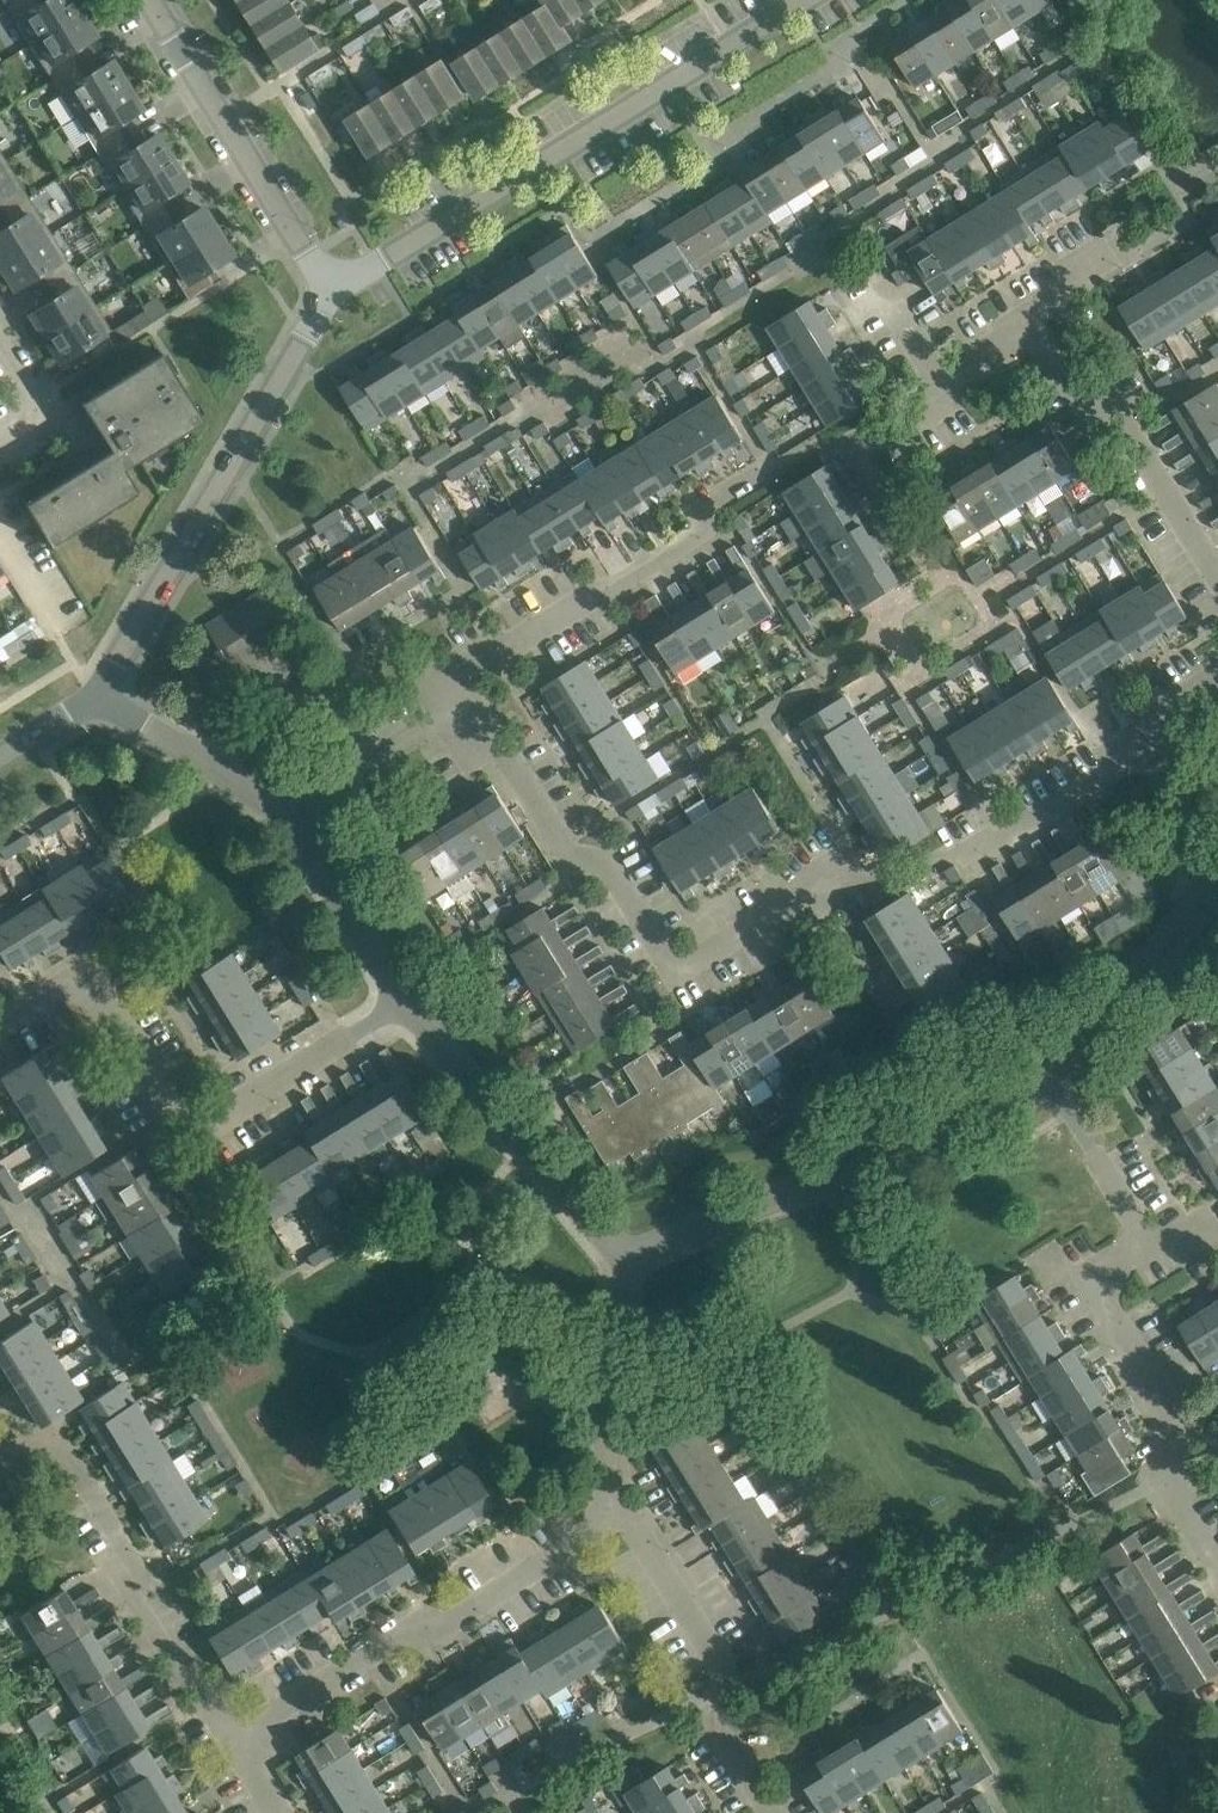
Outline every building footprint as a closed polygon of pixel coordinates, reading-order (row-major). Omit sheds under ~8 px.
[(39,4),(37,0),(19,0),(7,7),(29,44),(81,12),(73,0),(46,0),(39,4)] [(256,23),(289,2),(288,0),(242,0),(256,23)] [(425,14),(443,3),(442,0),(427,0),(419,5),(425,14)] [(526,20),(546,53),(570,38),(561,23),(561,24),(549,5),(548,6),(544,0),(532,0),(531,1),(538,12),(526,20)] [(561,23),(584,9),(578,0),(544,0),(548,6),(549,5),(561,24),(561,23)] [(584,9),(599,0),(578,0),(584,9)] [(974,50),(944,0),(942,0),(936,4),(941,12),(929,20),(955,62),(974,50)] [(994,38),(971,0),(961,0),(956,3),(954,0),(944,0),(974,50),(994,38)] [(994,38),(995,38),(1002,50),(1021,38),(1014,26),(997,0),(971,0),(994,38)] [(1033,14),(1024,0),(997,0),(1014,26),(1033,14)] [(1033,14),(1054,2),(1053,0),(1024,0),(1033,14)] [(256,23),(270,46),(304,25),(289,2),(256,23)] [(361,23),(379,12),(373,2),(355,14),(361,23)] [(408,5),(389,17),(395,26),(414,15),(408,5)] [(70,53),(96,36),(81,12),(29,44),(52,81),(77,65),(70,53)] [(935,74),(955,62),(929,20),(916,28),(911,19),(904,23),(935,74)] [(503,34),(523,67),(546,53),(526,20),(503,34)] [(379,23),(361,35),(366,44),(385,32),(379,23)] [(914,87),(935,74),(904,23),(897,28),(902,36),(889,45),(914,87)] [(304,25),(270,46),(285,70),(326,45),(318,33),(311,37),(304,25)] [(1064,34),(1070,44),(1083,36),(1077,26),(1064,34)] [(479,49),(500,82),(523,67),(503,34),(479,49)] [(361,35),(343,46),(348,55),(366,44),(361,35)] [(1053,47),(1040,55),(1046,64),(1059,56),(1053,47)] [(456,64),(476,97),(500,82),(479,49),(456,64)] [(77,65),(52,81),(75,117),(126,85),(111,61),(85,77),(77,65)] [(1072,77),(1072,76),(1082,70),(1076,61),(1066,67),(1072,77)] [(463,95),(443,62),(419,77),(439,110),(463,95)] [(328,63),(309,74),(314,84),(333,73),(328,63)] [(1036,76),(1033,72),(1030,66),(1016,75),(1022,84),(1036,76)] [(1045,77),(1051,86),(1064,78),(1058,69),(1045,77)] [(1022,84),(1016,75),(1004,82),(1010,92),(1022,84)] [(439,110),(419,77),(395,91),(416,124),(439,110)] [(1032,85),(1034,87),(1038,94),(1051,86),(1045,77),(1032,85)] [(126,85),(75,117),(98,154),(123,138),(115,126),(141,110),(126,85)] [(416,124),(395,91),(372,106),(393,139),(416,124)] [(997,101),(996,100),(992,92),(978,101),(983,109),(997,101)] [(1008,103),(1014,113),(1026,105),(1020,96),(1008,103)] [(833,101),(838,110),(865,151),(885,138),(859,97),(846,105),(840,97),(833,101)] [(983,109),(978,101),(966,108),(971,117),(983,109)] [(994,112),(996,114),(1000,121),(1014,113),(1008,103),(994,112)] [(393,139),(372,106),(348,121),(369,154),(393,139)] [(1133,158),(1146,150),(1120,108),(1100,120),(1131,171),(1138,167),(1133,158)] [(845,163),(865,151),(838,110),(826,117),(821,109),(814,113),(845,163)] [(826,176),(845,163),(814,113),(807,118),(812,126),(800,134),(826,176)] [(939,134),(952,126),(946,117),(933,125),(939,134)] [(1131,171),(1100,120),(1080,133),(1112,183),(1119,179),(1113,170),(1125,163),(1130,171),(1131,171)] [(969,130),(975,139),(988,131),(983,122),(969,130)] [(782,133),(775,138),(806,188),(826,176),(800,134),(787,142),(782,133)] [(1112,183),(1080,133),(1061,145),(1087,187),(1099,179),(1104,188),(1112,183)] [(123,138),(98,154),(120,190),(172,158),(157,134),(130,150),(123,138)] [(787,200),(806,188),(775,138),(768,142),(773,151),(761,158),(787,200)] [(1087,187),(1061,145),(1041,157),(1073,207),(1080,203),(1075,195),(1087,187)] [(927,155),(921,146),(891,164),(897,174),(927,155)] [(957,154),(963,164),(976,156),(970,146),(957,154)] [(754,163),(740,171),(745,179),(773,220),(775,224),(794,212),(787,200),(761,158),(756,149),(748,154),(754,163)] [(944,162),(945,164),(950,172),(963,164),(957,154),(944,162)] [(1073,207),(1041,157),(1022,169),(1049,211),(1060,204),(1066,212),(1073,207)] [(172,158),(120,190),(143,227),(168,211),(161,199),(187,183),(172,158)] [(28,196),(6,160),(0,163),(0,207),(3,212),(28,196)] [(1054,219),(1049,211),(1022,169),(1002,182),(1028,223),(1041,216),(1046,224),(1054,219)] [(919,181),(925,190),(938,182),(933,172),(919,181)] [(752,233),(773,220),(745,179),(733,187),(728,178),(721,183),(752,233)] [(907,189),(909,192),(913,198),(925,190),(919,181),(907,189)] [(1038,239),(1036,235),(1028,223),(1002,182),(1001,182),(1006,190),(986,202),(1012,243),(1024,235),(1030,244),(1038,239)] [(733,245),(752,233),(721,183),(714,187),(719,195),(707,203),(733,245)] [(881,192),(877,186),(875,183),(863,191),(868,200),(881,192)] [(868,200),(863,191),(849,199),(855,209),(868,200)] [(51,233),(28,196),(3,212),(11,224),(0,231),(0,265),(51,233)] [(689,202),(682,207),(713,257),(733,245),(707,203),(695,211),(689,202)] [(986,202),(967,214),(998,264),(1005,260),(1000,251),(1012,243),(986,202)] [(830,211),(836,221),(849,212),(843,203),(830,211)] [(891,203),(878,212),(884,221),(897,213),(891,203)] [(168,211),(143,227),(166,263),(217,231),(202,207),(176,223),(168,211)] [(694,269),(713,257),(682,207),(675,211),(680,220),(668,227),(694,269)] [(998,264),(967,214),(948,227),(973,268),(986,260),(991,269),(998,264)] [(811,239),(824,231),(818,222),(806,230),(811,239)] [(564,238),(552,245),(577,286),(598,274),(573,233),(572,234),(566,224),(559,229),(564,238)] [(1217,246),(1217,229),(1215,224),(1207,229),(1217,245),(1217,246)] [(674,281),(694,269),(668,227),(655,235),(650,227),(643,231),(674,281)] [(961,275),(973,268),(948,227),(928,239),(959,289),(967,284),(961,275)] [(811,239),(806,230),(792,238),(798,247),(811,239)] [(217,231),(166,263),(188,300),(214,284),(206,272),(232,255),(217,231)] [(655,294),(674,281),(643,231),(636,235),(641,244),(629,251),(655,294)] [(74,269),(51,233),(0,265),(0,266),(15,289),(41,273),(48,285),(74,269)] [(577,286),(552,245),(547,237),(539,241),(544,250),(532,257),(558,299),(577,286)] [(901,238),(886,247),(907,281),(916,276),(921,273),(933,293),(934,292),(934,293),(939,301),(947,296),(942,287),(953,280),(959,289),(928,239),(909,251),(901,238)] [(608,264),(634,306),(655,294),(629,251),(624,243),(616,248),(622,256),(608,264)] [(1217,290),(1217,246),(1217,245),(1205,253),(1200,244),(1192,249),(1217,290)] [(1204,312),(1217,303),(1217,290),(1192,249),(1186,253),(1191,262),(1178,270),(1204,312)] [(771,263),(777,272),(789,264),(784,255),(771,263)] [(538,311),(558,299),(532,257),(520,265),(514,257),(507,261),(538,311)] [(519,323),(538,311),(507,261),(500,266),(505,274),(493,282),(519,323)] [(777,272),(771,263),(758,271),(763,280),(777,272)] [(45,338),(96,306),(74,269),(48,285),(56,297),(30,314),(45,338)] [(1153,273),(1185,324),(1204,312),(1178,270),(1166,277),(1161,269),(1153,273)] [(1185,324),(1153,273),(1146,278),(1151,286),(1140,294),(1134,285),(1165,336),(1185,324)] [(475,281),(469,285),(500,335),(507,348),(527,336),(519,323),(493,282),(481,289),(475,281)] [(751,290),(750,289),(745,281),(733,288),(739,298),(751,290)] [(456,293),(448,298),(458,314),(480,347),(500,335),(469,285),(468,286),(473,294),(461,302),(456,293)] [(1132,298),(1119,307),(1145,349),(1165,336),(1134,285),(1127,290),(1132,298)] [(739,298),(733,288),(719,296),(725,306),(739,298)] [(614,292),(601,300),(608,312),(614,321),(627,313),(621,304),(614,292)] [(767,326),(780,346),(830,314),(826,308),(818,313),(809,300),(767,326)] [(713,315),(712,314),(707,305),(694,313),(700,322),(713,315)] [(96,306),(45,338),(60,362),(86,346),(94,358),(119,343),(96,306)] [(485,355),(480,347),(458,314),(446,322),(441,313),(433,318),(438,327),(464,368),(485,355)] [(700,322),(694,313),(681,321),(687,331),(700,322)] [(780,346),(792,365),(834,339),(827,327),(835,322),(830,314),(780,346)] [(445,380),(464,368),(438,327),(427,334),(421,325),(414,330),(445,380)] [(599,336),(596,333),(593,327),(580,335),(586,344),(599,336)] [(426,392),(445,380),(414,330),(407,334),(412,343),(400,351),(426,392)] [(586,344),(580,335),(567,343),(573,352),(586,344)] [(677,346),(673,339),(671,337),(658,345),(664,354),(677,346)] [(834,339),(792,365),(805,385),(855,353),(851,347),(842,352),(834,339)] [(1215,357),(1217,355),(1217,342),(1209,347),(1215,357)] [(715,344),(714,344),(706,349),(714,362),(723,357),(715,344)] [(406,404),(426,392),(400,351),(388,358),(382,350),(375,354),(406,404)] [(66,478),(24,503),(51,546),(77,530),(71,521),(84,513),(90,522),(130,497),(129,495),(127,496),(121,485),(129,480),(130,482),(132,480),(124,468),(139,459),(139,460),(140,459),(185,431),(195,426),(202,421),(203,420),(184,389),(161,353),(95,393),(80,402),(96,429),(97,428),(111,450),(115,457),(70,485),(66,478)] [(805,385),(817,404),(858,378),(851,366),(859,361),(855,353),(805,385)] [(387,417),(406,404),(375,354),(368,359),(373,367),(361,374),(387,417)] [(703,364),(697,355),(684,363),(690,372),(703,364)] [(558,357),(545,365),(551,375),(564,367),(558,357)] [(1186,370),(1188,373),(1192,380),(1206,371),(1200,362),(1186,370)] [(545,365),(532,374),(537,381),(538,383),(551,375),(545,365)] [(354,379),(340,388),(366,429),(387,417),(361,374),(356,366),(348,371),(354,379)] [(684,389),(672,370),(670,366),(657,374),(663,384),(666,382),(674,396),(684,389)] [(817,404),(830,424),(871,399),(863,386),(872,380),(867,373),(858,378),(817,404)] [(1155,381),(1160,391),(1174,383),(1168,373),(1155,381)] [(723,381),(731,394),(741,389),(732,375),(723,381)] [(640,376),(627,384),(633,393),(646,386),(640,376)] [(505,388),(511,397),(523,389),(518,380),(505,388)] [(1173,409),(1150,423),(1155,431),(1179,416),(1186,428),(1217,409),(1217,386),(1215,382),(1175,407),(1175,408),(1173,409)] [(620,402),(633,393),(627,384),(614,392),(620,402)] [(742,436),(716,394),(695,407),(721,449),(726,457),(734,452),(729,444),(742,436)] [(751,410),(743,397),(734,403),(742,416),(751,410)] [(498,406),(504,415),(517,407),(511,398),(498,406)] [(608,412),(603,402),(590,410),(596,420),(608,412)] [(721,449),(695,407),(676,419),(708,469),(715,465),(709,456),(721,449)] [(1162,443),(1167,451),(1191,436),(1198,447),(1217,436),(1217,409),(1186,428),(1162,443)] [(596,420),(590,410),(577,418),(583,428),(596,420)] [(471,422),(477,432),(490,424),(485,414),(471,422)] [(1077,467),(1077,466),(1046,417),(1038,421),(1043,430),(1031,438),(1057,480),(1077,467)] [(676,419),(657,431),(683,473),(695,465),(700,474),(708,469),(676,419)] [(754,426),(762,439),(771,433),(763,420),(754,426)] [(537,438),(548,431),(550,430),(544,421),(531,429),(537,438)] [(459,430),(465,440),(477,432),(471,422),(459,430)] [(510,429),(497,437),(503,446),(516,438),(510,429)] [(572,440),(566,431),(553,439),(559,448),(572,440)] [(683,473),(657,431),(637,443),(669,493),(676,489),(670,481),(683,473)] [(769,451),(774,449),(779,446),(771,433),(762,439),(769,451)] [(1175,462),(1179,470),(1203,455),(1211,467),(1217,462),(1217,436),(1198,447),(1175,462)] [(490,454),(503,446),(497,437),(485,445),(490,454)] [(1037,492),(1057,480),(1031,438),(1018,445),(1013,437),(1006,441),(1037,492)] [(447,441),(434,449),(440,458),(453,450),(447,441)] [(1018,504),(1037,492),(1006,441),(999,446),(1004,454),(992,462),(1018,504)] [(637,443),(618,455),(644,497),(656,489),(661,498),(669,493),(637,443)] [(427,466),(440,458),(434,449),(421,457),(427,466)] [(382,461),(386,469),(387,471),(400,463),(395,453),(382,461)] [(644,497),(618,455),(598,467),(630,518),(637,513),(631,505),(644,497)] [(478,465),(472,456),(460,464),(465,473),(478,465)] [(784,490),(797,511),(839,484),(831,472),(839,467),(835,459),(784,490)] [(967,465),(998,516),(1018,504),(992,462),(980,470),(974,461),(967,465)] [(1187,482),(1191,489),(1215,475),(1217,479),(1217,462),(1211,467),(1187,482)] [(465,473),(460,464),(447,472),(452,481),(465,473)] [(979,528),(998,516),(967,465),(960,470),(965,478),(953,486),(948,477),(948,478),(979,528)] [(630,518),(598,467),(579,479),(604,521),(610,530),(617,526),(612,517),(624,510),(629,518),(630,518)] [(579,479),(574,472),(553,484),(579,526),(585,535),(592,530),(587,522),(599,514),(603,521),(604,521),(579,479)] [(958,541),(979,528),(948,478),(941,482),(946,491),(932,499),(958,541)] [(389,501),(401,492),(396,483),(383,492),(389,501)] [(579,526),(553,484),(534,496),(566,547),(573,542),(568,534),(579,526)] [(797,511),(809,530),(859,499),(855,492),(846,497),(839,484),(797,511)] [(438,495),(432,486),(419,494),(425,503),(438,495)] [(1199,501),(1204,509),(1217,500),(1217,489),(1199,501)] [(370,501),(370,499),(365,491),(352,499),(357,509),(370,501)] [(566,547),(534,496),(515,509),(541,551),(553,543),(558,551),(566,547)] [(1110,512),(1110,511),(1119,506),(1113,496),(1106,500),(1104,502),(1110,512)] [(1078,515),(1087,529),(1112,513),(1110,511),(1110,512),(1104,502),(1106,500),(1105,498),(1078,515)] [(809,530),(821,549),(863,523),(855,511),(864,506),(859,499),(809,530)] [(344,517),(339,508),(325,516),(331,525),(344,517)] [(541,551),(515,509),(495,521),(527,571),(534,567),(529,558),(541,551)] [(732,518),(740,531),(749,525),(741,512),(732,518)] [(331,525),(325,516),(313,524),(319,533),(331,525)] [(1119,534),(1132,526),(1127,517),(1113,525),(1119,534)] [(527,571),(495,521),(476,533),(507,583),(508,583),(503,574),(514,567),(520,576),(527,571)] [(821,549),(805,559),(817,579),(833,569),(883,537),(879,530),(871,536),(863,523),(821,549)] [(394,539),(420,581),(432,573),(437,582),(445,577),(414,526),(394,539)] [(420,581),(394,539),(386,527),(367,539),(405,601),(413,597),(407,588),(420,581)] [(1083,537),(1081,533),(1077,527),(1064,535),(1070,545),(1083,537)] [(507,583),(476,533),(455,546),(482,588),(495,579),(500,588),(507,583)] [(1070,545),(1064,535),(1051,543),(1057,553),(1070,545)] [(1088,544),(1094,554),(1107,546),(1101,536),(1088,544)] [(833,569),(845,588),(887,562),(879,550),(888,545),(883,537),(833,569)] [(750,557),(755,555),(760,551),(752,538),(742,544),(750,557)] [(405,601),(367,539),(347,551),(355,563),(381,605),(393,597),(398,606),(405,601)] [(306,552),(300,543),(287,551),(293,560),(306,552)] [(749,568),(736,548),(734,544),(726,549),(741,573),(729,580),(755,622),(776,609),(749,568)] [(1088,544),(1076,552),(1081,562),(1094,554),(1088,544)] [(1029,565),(1041,557),(1036,548),(1023,555),(1029,565)] [(1029,565),(1023,555),(1010,563),(1015,573),(1029,565)] [(722,585),(710,592),(736,634),(755,622),(729,580),(715,556),(707,561),(722,585)] [(985,556),(967,567),(978,584),(995,573),(985,556)] [(1062,561),(1049,568),(1055,578),(1068,570),(1062,561)] [(763,567),(771,581),(780,575),(772,562),(763,567)] [(858,609),(861,607),(900,583),(900,582),(908,577),(903,569),(895,575),(887,562),(845,588),(858,609)] [(381,605),(355,563),(336,575),(367,625),(374,621),(369,612),(381,605)] [(691,604),(716,647),(736,634),(710,592),(695,568),(688,573),(702,597),(691,604)] [(1037,576),(1038,579),(1042,586),(1055,578),(1049,568),(1037,576)] [(1173,622),(1186,614),(1161,573),(1141,586),(1165,627),(1171,636),(1178,631),(1173,622)] [(315,588),(317,592),(341,630),(354,621),(359,630),(367,625),(336,575),(315,588)] [(771,581),(779,593),(788,588),(780,575),(771,581)] [(683,609),(671,616),(697,659),(716,647),(691,604),(676,580),(668,585),(683,609)] [(268,586),(206,624),(212,634),(207,656),(198,662),(221,700),(245,685),(240,676),(250,670),(238,652),(281,625),(275,615),(283,610),(268,586)] [(1165,627),(1141,586),(1121,598),(1151,648),(1159,643),(1154,634),(1165,627)] [(1020,590),(1007,599),(1013,608),(1026,600),(1020,590)] [(650,629),(676,671),(697,659),(671,616),(656,593),(649,597),(663,621),(650,629)] [(1101,610),(1128,651),(1139,643),(1145,652),(1151,648),(1121,598),(1101,610)] [(787,607),(795,620),(804,614),(796,601),(787,607)] [(1082,622),(1107,663),(1120,655),(1125,664),(1133,659),(1128,651),(1101,610),(1082,622)] [(795,620),(803,633),(812,627),(804,614),(795,620)] [(1082,622),(1062,633),(1093,684),(1100,679),(1095,671),(1107,663),(1082,622)] [(638,626),(629,632),(637,646),(647,640),(638,626)] [(1011,631),(998,639),(1004,648),(1012,643),(1017,640),(1024,636),(1018,627),(1011,631)] [(38,638),(33,628),(17,638),(23,647),(38,638)] [(0,638),(0,653),(4,659),(9,656),(23,647),(17,638),(12,630),(0,638)] [(1093,684),(1062,633),(1042,646),(1067,688),(1081,680),(1086,688),(1093,684)] [(1004,648),(998,639),(985,647),(991,656),(1004,648)] [(970,653),(957,661),(963,671),(976,663),(970,653)] [(657,671),(649,658),(640,664),(648,676),(657,671)] [(898,671),(890,658),(880,664),(888,677),(898,671)] [(547,711),(598,680),(585,659),(543,686),(552,699),(543,704),(547,711)] [(950,679),(963,671),(957,661),(944,669),(950,679)] [(813,663),(803,670),(808,678),(819,671),(813,663)] [(657,671),(648,676),(656,689),(665,683),(657,671)] [(1071,731),(1080,726),(1073,717),(1048,676),(1028,689),(1054,730),(1066,723),(1071,731)] [(609,700),(598,680),(547,711),(548,712),(556,707),(564,719),(555,724),(559,730),(609,700)] [(1028,689),(1008,701),(1040,751),(1047,747),(1041,738),(1054,730),(1028,689)] [(935,699),(929,690),(916,698),(922,708),(935,699)] [(802,739),(807,746),(857,715),(844,694),(802,721),(811,734),(802,739)] [(893,702),(901,715),(910,709),(902,696),(893,702)] [(664,703),(672,716),(681,710),(673,697),(664,703)] [(580,745),(621,719),(609,700),(559,730),(564,738),(573,733),(580,745)] [(1040,751),(1008,701),(989,713),(1015,755),(1027,747),(1032,755),(1040,751)] [(918,722),(910,709),(901,715),(909,728),(918,722)] [(689,723),(681,710),(672,716),(680,728),(689,723)] [(1015,755),(989,713),(969,725),(1001,775),(1008,771),(1002,762),(1015,755)] [(819,766),(869,734),(857,715),(807,746),(807,747),(816,742),(823,753),(814,759),(819,766)] [(732,716),(720,723),(726,733),(738,726),(732,716)] [(633,739),(621,719),(580,745),(588,757),(580,763),(584,769),(633,739)] [(1001,775),(969,725),(949,738),(975,779),(988,771),(994,780),(1001,775)] [(832,767),(840,780),(881,754),(869,734),(819,766),(823,773),(832,767)] [(919,740),(927,752),(937,746),(929,734),(919,740)] [(604,783),(645,759),(633,739),(584,769),(588,777),(597,771),(604,783)] [(687,745),(695,759),(705,753),(697,740),(687,745)] [(945,760),(937,746),(927,752),(935,765),(945,760)] [(728,763),(723,754),(710,762),(716,771),(728,763)] [(843,805),(894,773),(881,754),(840,780),(847,792),(839,798),(843,805)] [(658,779),(645,759),(604,783),(596,789),(600,796),(609,791),(618,804),(658,779)] [(716,771),(710,762),(697,770),(703,779),(716,771)] [(951,781),(941,787),(946,794),(955,789),(965,783),(957,770),(948,776),(951,781)] [(856,806),(864,819),(906,793),(894,773),(843,805),(848,812),(856,806)] [(682,776),(669,784),(675,793),(688,785),(682,776)] [(973,796),(965,783),(955,789),(964,802),(973,796)] [(662,801),(675,793),(669,784),(657,792),(662,801)] [(524,834),(521,829),(498,794),(497,794),(491,785),(484,790),(489,798),(477,806),(504,847),(524,834)] [(779,828),(753,786),(733,799),(764,849),(771,845),(766,836),(779,828)] [(868,844),(918,812),(906,793),(864,819),(871,831),(863,836),(868,844)] [(764,849),(733,799),(713,811),(739,853),(752,845),(757,854),(764,849)] [(1105,830),(1093,837),(1118,879),(1139,867),(1113,826),(1112,824),(1098,801),(1090,806),(1105,830)] [(918,812),(868,844),(872,851),(880,845),(889,859),(889,858),(947,822),(934,802),(918,812)] [(638,803),(625,811),(631,820),(644,812),(638,803)] [(485,859),(504,847),(477,806),(465,814),(460,806),(453,810),(485,859)] [(466,872),(485,859),(453,810),(446,815),(451,823),(439,831),(466,872)] [(52,819),(58,829),(70,821),(65,811),(52,819)] [(739,853),(713,811),(694,823),(725,874),(732,869),(727,861),(739,853)] [(1085,842),(1073,849),(1099,892),(1118,879),(1093,837),(1078,813),(1070,818),(1085,842)] [(45,837),(58,829),(52,819),(39,828),(45,837)] [(725,874),(694,823),(674,835),(701,877),(713,870),(718,878),(725,874)] [(1099,892),(1073,849),(1059,825),(1051,830),(1066,854),(1054,861),(1079,904),(1099,892)] [(446,884),(455,898),(474,885),(466,872),(439,831),(427,839),(422,830),(415,835),(446,884)] [(12,842),(18,851),(30,843),(24,834),(12,842)] [(427,897),(446,884),(415,835),(408,839),(413,848),(400,856),(427,897)] [(674,835),(654,848),(680,889),(686,898),(694,893),(688,885),(701,877),(674,835)] [(1060,916),(1079,904),(1054,861),(1039,838),(1032,842),(1046,866),(1034,873),(1060,916)] [(18,851),(12,842),(0,849),(0,851),(5,859),(18,851)] [(1027,878),(1015,886),(1040,928),(1060,916),(1034,873),(1020,850),(1012,854),(1027,878)] [(100,852),(80,864),(105,907),(111,915),(118,910),(113,902),(126,893),(100,852)] [(1040,928),(1015,886),(1000,862),(992,867),(1007,890),(994,899),(1020,941),(1040,928)] [(953,882),(962,877),(954,863),(945,869),(953,882)] [(60,877),(92,927),(99,922),(93,914),(105,907),(80,864),(60,877)] [(60,877),(41,889),(67,931),(79,923),(85,931),(92,927),(60,877)] [(541,878),(529,885),(535,895),(547,887),(541,878)] [(522,903),(535,895),(529,885),(516,894),(522,903)] [(966,894),(974,907),(983,901),(975,888),(966,894)] [(21,901),(53,951),(60,947),(55,938),(67,931),(41,889),(21,901)] [(868,917),(859,923),(864,931),(872,925),(880,938),(922,912),(909,891),(868,916),(868,917)] [(21,901),(2,913),(29,954),(40,947),(46,956),(53,951),(21,901)] [(991,914),(983,901),(974,907),(982,919),(991,914)] [(510,914),(509,911),(504,904),(492,912),(498,922),(510,914)] [(514,952),(556,927),(580,912),(575,905),(551,919),(543,906),(501,932),(514,952)] [(484,930),(498,922),(492,912),(479,920),(484,930)] [(883,962),(934,931),(922,912),(880,938),(888,950),(879,955),(883,962)] [(34,963),(29,954),(2,913),(0,914),(0,955),(8,967),(21,959),(26,968),(34,963)] [(1113,915),(1096,926),(1105,941),(1122,930),(1113,915)] [(514,952),(526,972),(568,947),(592,932),(587,924),(563,939),(556,927),(514,952)] [(453,947),(466,938),(460,929),(447,937),(453,947)] [(986,935),(994,948),(1003,942),(995,929),(986,935)] [(904,977),(946,951),(934,931),(883,962),(888,969),(896,964),(904,977)] [(267,940),(275,952),(285,946),(277,934),(267,940)] [(1003,942),(994,948),(1002,961),(1011,955),(1003,942)] [(526,972),(538,991),(580,966),(604,951),(599,944),(575,958),(568,947),(526,972)] [(283,965),(289,962),(293,959),(285,946),(275,952),(283,965)] [(908,1001),(958,970),(946,951),(904,977),(912,989),(903,994),(908,1001)] [(241,973),(228,953),(187,979),(195,992),(187,998),(191,1005),(241,973)] [(592,986),(616,971),(611,963),(587,978),(580,966),(538,991),(550,1011),(592,986)] [(920,1003),(929,1017),(971,991),(958,970),(908,1001),(912,1009),(920,1003)] [(787,984),(813,1026),(834,1013),(808,971),(794,980),(789,971),(781,976),(787,984)] [(204,1006),(211,1019),(253,993),(241,973),(191,1005),(195,1012),(204,1006)] [(288,981),(296,993),(305,988),(297,975),(288,981)] [(550,1011),(562,1030),(604,1005),(628,991),(623,983),(600,998),(592,986),(550,1011)] [(794,1038),(813,1026),(787,984),(775,992),(770,983),(762,988),(794,1038)] [(489,986),(482,990),(487,998),(494,994),(492,992),(489,986)] [(304,1006),(310,1003),(313,1001),(305,988),(296,993),(304,1006)] [(748,1008),(774,1050),(794,1038),(762,988),(757,991),(762,999),(748,1008)] [(265,1012),(253,993),(211,1019),(219,1031),(211,1036),(215,1044),(265,1012)] [(615,1025),(640,1010),(635,1002),(611,1017),(604,1005),(562,1030),(575,1051),(616,1026),(615,1025)] [(731,1007),(723,1012),(755,1062),(765,1078),(784,1066),(774,1050),(748,1008),(736,1016),(731,1007)] [(228,1046),(236,1059),(278,1033),(265,1012),(215,1044),(220,1051),(228,1046)] [(735,1074),(755,1062),(723,1012),(716,1016),(722,1025),(710,1032),(735,1074)] [(716,1086),(735,1074),(710,1032),(705,1023),(697,1028),(702,1037),(690,1044),(716,1086)] [(1150,1072),(1192,1046),(1179,1025),(1138,1051),(1129,1057),(1133,1065),(1142,1060),(1150,1072)] [(716,1086),(690,1044),(681,1030),(669,1038),(685,1064),(674,1070),(702,1113),(716,1105),(718,1108),(726,1103),(716,1086)] [(0,1076),(13,1096),(55,1070),(47,1058),(56,1053),(51,1045),(42,1050),(41,1050),(0,1076)] [(1153,1097),(1204,1066),(1192,1046),(1150,1072),(1157,1085),(1149,1090),(1153,1097)] [(401,1072),(386,1047),(378,1052),(393,1076),(381,1083),(407,1126),(427,1113),(401,1071),(401,1072)] [(689,1121),(702,1113),(674,1070),(664,1077),(647,1051),(636,1058),(682,1130),(691,1124),(689,1121)] [(640,1091),(629,1098),(658,1141),(671,1132),(673,1136),(682,1130),(636,1058),(624,1065),(640,1091)] [(387,1138),(407,1126),(381,1083),(366,1059),(358,1064),(373,1088),(361,1095),(387,1138)] [(845,1077),(858,1069),(852,1059),(839,1067),(845,1077)] [(544,1065),(535,1070),(540,1078),(549,1072),(544,1065)] [(1174,1111),(1216,1085),(1204,1066),(1153,1097),(1158,1104),(1166,1099),(1174,1111)] [(832,1085),(845,1077),(839,1067),(826,1075),(832,1085)] [(13,1096),(25,1116),(76,1084),(71,1077),(63,1082),(55,1070),(13,1096)] [(387,1138),(361,1095),(346,1071),(339,1076),(354,1100),(342,1107),(368,1150),(387,1138)] [(644,1149),(658,1141),(629,1098),(619,1105),(603,1079),(590,1086),(607,1112),(632,1151),(637,1158),(646,1152),(644,1149)] [(368,1150),(342,1107),(327,1083),(319,1088),(334,1112),(322,1119),(348,1162),(368,1150)] [(76,1084),(25,1116),(37,1135),(79,1109),(71,1097),(80,1092),(76,1084)] [(1217,1111),(1217,1089),(1216,1085),(1174,1111),(1182,1124),(1173,1129),(1178,1136),(1217,1111)] [(814,1086),(801,1094),(807,1103),(820,1095),(814,1086)] [(632,1151),(607,1112),(596,1119),(578,1089),(566,1096),(612,1168),(621,1162),(619,1159),(632,1151)] [(774,1094),(755,1106),(767,1125),(767,1126),(787,1114),(786,1113),(774,1094)] [(794,1111),(807,1103),(801,1094),(788,1102),(794,1111)] [(348,1162),(322,1119),(308,1095),(300,1100),(314,1124),(301,1132),(306,1140),(329,1174),(348,1162)] [(79,1109),(37,1135),(49,1155),(100,1123),(95,1116),(87,1121),(79,1109)] [(1217,1138),(1217,1111),(1178,1136),(1182,1143),(1190,1138),(1198,1150),(1217,1138)] [(100,1123),(49,1155),(62,1175),(104,1149),(96,1136),(104,1130),(100,1123)] [(759,1129),(746,1137),(751,1146),(765,1138),(759,1129)] [(1202,1175),(1217,1165),(1217,1138),(1198,1150),(1206,1163),(1197,1168),(1202,1175)] [(289,1139),(281,1144),(286,1153),(313,1194),(333,1182),(329,1174),(306,1140),(294,1148),(289,1139)] [(90,1175),(103,1196),(145,1170),(137,1157),(145,1152),(141,1144),(131,1150),(90,1175)] [(262,1156),(293,1206),(313,1194),(286,1153),(274,1160),(269,1151),(262,1156)] [(293,1206),(262,1156),(255,1160),(260,1169),(247,1177),(273,1219),(293,1206)] [(1217,1182),(1217,1165),(1202,1175),(1206,1182),(1215,1177),(1217,1182)] [(12,1178),(4,1166),(0,1168),(0,1180),(2,1184),(12,1178)] [(103,1196),(115,1215),(165,1184),(161,1177),(153,1182),(145,1170),(103,1196)] [(2,1184),(10,1197),(20,1191),(12,1178),(2,1184)] [(115,1215),(127,1235),(169,1209),(161,1196),(170,1191),(165,1184),(115,1215)] [(39,1198),(47,1211),(57,1205),(49,1192),(39,1198)] [(370,1198),(351,1210),(358,1222),(378,1210),(370,1198)] [(0,1208),(0,1226),(9,1220),(1,1207),(0,1208)] [(139,1254),(190,1223),(185,1216),(177,1221),(169,1209),(127,1235),(139,1254)] [(139,1254),(151,1274),(193,1248),(186,1235),(194,1230),(190,1223),(139,1254)] [(58,1233),(66,1246),(75,1240),(67,1227),(58,1233)] [(369,1240),(363,1231),(350,1239),(356,1248),(369,1240)] [(20,1232),(18,1233),(10,1238),(18,1251),(28,1245),(20,1232)] [(75,1240),(66,1246),(74,1258),(83,1253),(90,1248),(92,1239),(88,1232),(86,1233),(75,1240)] [(325,1258),(338,1250),(332,1241),(319,1249),(325,1258)] [(28,1245),(18,1251),(26,1264),(36,1258),(28,1245)] [(151,1274),(164,1294),(205,1269),(205,1268),(214,1262),(209,1255),(201,1260),(193,1248),(151,1274)] [(325,1258),(319,1249),(307,1256),(312,1266),(325,1258)] [(78,1274),(86,1287),(96,1281),(87,1268),(78,1274)] [(50,1287),(42,1273),(33,1279),(41,1292),(50,1287)] [(973,1300),(974,1301),(986,1321),(1036,1290),(1032,1282),(1024,1288),(1015,1274),(973,1300)] [(94,1300),(97,1298),(103,1294),(96,1281),(86,1287),(94,1300)] [(986,1321),(998,1340),(1040,1314),(1032,1302),(1041,1297),(1036,1290),(986,1321)] [(1194,1304),(1217,1343),(1217,1300),(1206,1308),(1201,1299),(1194,1304)] [(126,1300),(117,1305),(125,1318),(134,1313),(126,1300)] [(84,1316),(76,1303),(66,1309),(74,1322),(84,1316)] [(1217,1358),(1217,1343),(1194,1304),(1187,1308),(1192,1317),(1178,1325),(1204,1367),(1217,1358)] [(1040,1314),(998,1340),(1010,1360),(1061,1328),(1056,1321),(1048,1327),(1040,1314)] [(84,1316),(74,1322),(82,1335),(92,1329),(84,1316)] [(44,1340),(32,1320),(0,1339),(0,1368),(44,1340)] [(932,1326),(940,1340),(950,1334),(942,1321),(932,1326)] [(1061,1328),(1010,1360),(1023,1380),(1031,1375),(1071,1349),(1064,1353),(1057,1341),(1065,1336),(1061,1328)] [(95,1345),(102,1358),(112,1352),(104,1339),(95,1345)] [(15,1386),(56,1360),(44,1340),(0,1368),(0,1378),(7,1374),(15,1386)] [(1081,1343),(1079,1345),(1071,1349),(1031,1375),(1043,1395),(1085,1369),(1077,1356),(1086,1351),(1081,1343)] [(943,1357),(950,1370),(960,1364),(952,1351),(943,1357)] [(112,1352),(102,1358),(110,1371),(120,1365),(112,1352)] [(14,1403),(18,1411),(69,1379),(56,1360),(15,1386),(22,1398),(14,1403)] [(178,1373),(171,1361),(161,1367),(169,1379),(178,1373)] [(968,1377),(960,1364),(950,1370),(959,1383),(968,1377)] [(1085,1369),(1043,1395),(1055,1414),(1105,1383),(1101,1376),(1093,1381),(1085,1369)] [(187,1387),(178,1373),(169,1379),(177,1392),(187,1387)] [(31,1413),(39,1426),(81,1400),(69,1379),(18,1411),(23,1418),(31,1413)] [(92,1428),(133,1401),(120,1381),(79,1407),(87,1420),(79,1426),(83,1433),(92,1428)] [(1055,1414),(1067,1434),(1109,1408),(1101,1395),(1110,1390),(1105,1383),(1055,1414)] [(982,1407),(991,1401),(983,1388),(974,1393),(982,1407)] [(734,1391),(724,1397),(732,1410),(742,1404),(734,1391)] [(196,1399),(195,1400),(187,1405),(194,1417),(204,1411),(196,1399)] [(104,1448),(145,1421),(133,1401),(92,1428),(99,1440),(91,1445),(96,1453),(104,1448)] [(998,1422),(1008,1416),(1000,1404),(991,1410),(998,1422)] [(1067,1434),(1056,1441),(1068,1460),(1079,1453),(1130,1422),(1125,1415),(1117,1420),(1109,1408),(1067,1434)] [(212,1425),(204,1411),(194,1417),(203,1431),(212,1425)] [(755,1415),(750,1418),(745,1421),(753,1434),(763,1429),(755,1415)] [(419,1429),(425,1438),(445,1426),(439,1416),(419,1429)] [(1006,1435),(1008,1435),(1016,1429),(1008,1416),(998,1422),(1006,1435)] [(107,1472),(157,1440),(145,1421),(104,1448),(111,1459),(103,1464),(107,1472)] [(656,1467),(661,1474),(669,1469),(711,1443),(698,1422),(656,1448),(665,1461),(656,1467)] [(1081,1473),(1095,1495),(1132,1472),(1121,1456),(1134,1448),(1126,1434),(1134,1429),(1130,1422),(1079,1453),(1089,1468),(1081,1473)] [(406,1437),(407,1438),(412,1446),(416,1444),(425,1438),(419,1429),(406,1437)] [(228,1450),(220,1438),(211,1444),(219,1456),(228,1450)] [(425,1438),(416,1444),(422,1453),(430,1448),(425,1438)] [(127,1485),(170,1460),(157,1440),(107,1472),(112,1479),(120,1474),(127,1485)] [(764,1446),(772,1458),(781,1453),(773,1440),(764,1446)] [(1016,1448),(1024,1460),(1033,1455),(1025,1442),(1016,1448)] [(672,1493),(723,1462),(711,1443),(669,1469),(677,1481),(668,1486),(672,1493)] [(393,1447),(381,1455),(386,1464),(399,1456),(393,1447)] [(228,1450),(219,1456),(227,1469),(237,1464),(228,1450)] [(781,1453),(772,1458),(780,1471),(789,1465),(781,1453)] [(381,1455),(368,1462),(374,1472),(386,1464),(381,1455)] [(1032,1473),(1037,1470),(1041,1468),(1033,1455),(1024,1460),(1032,1473)] [(140,1505),(182,1479),(170,1460),(127,1485),(119,1490),(124,1498),(132,1493),(140,1505)] [(467,1461),(447,1473),(478,1524),(485,1519),(480,1511),(493,1502),(467,1461)] [(693,1507),(735,1481),(723,1462),(672,1493),(677,1500),(686,1495),(693,1507)] [(1055,1487),(1059,1484),(1065,1481),(1057,1468),(1047,1473),(1055,1487)] [(478,1524),(447,1473),(427,1486),(454,1527),(466,1520),(471,1528),(478,1524)] [(806,1474),(798,1479),(797,1480),(805,1493),(814,1487),(806,1474)] [(252,1492),(244,1478),(235,1484),(243,1497),(252,1492)] [(144,1530),(194,1499),(182,1479),(140,1505),(148,1518),(139,1523),(144,1530)] [(714,1523),(747,1501),(735,1481),(693,1507),(701,1520),(692,1525),(697,1533),(706,1527),(707,1528),(714,1523)] [(350,1489),(337,1497),(343,1506),(356,1498),(364,1493),(358,1484),(350,1489)] [(427,1486),(408,1498),(439,1548),(447,1543),(441,1535),(454,1527),(427,1486)] [(822,1500),(814,1487),(805,1493),(813,1506),(822,1500)] [(713,1541),(718,1548),(726,1543),(768,1516),(755,1496),(747,1501),(714,1523),(721,1535),(713,1541)] [(337,1497),(324,1505),(330,1514),(343,1506),(337,1497)] [(439,1548),(408,1498),(387,1511),(414,1552),(427,1544),(432,1552),(439,1548)] [(157,1532),(165,1545),(207,1519),(194,1499),(144,1530),(148,1537),(157,1532)] [(310,1512),(298,1520),(304,1529),(316,1521),(310,1512)] [(821,1519),(829,1532),(839,1526),(831,1513),(821,1519)] [(729,1567),(780,1536),(768,1516),(726,1543),(733,1555),(725,1560),(729,1567)] [(298,1520),(286,1527),(285,1528),(291,1537),(304,1529),(298,1520)] [(265,1526),(253,1534),(258,1543),(271,1536),(265,1526)] [(839,1526),(829,1532),(837,1545),(847,1539),(839,1526)] [(386,1528),(365,1541),(392,1582),(404,1575),(409,1583),(417,1578),(411,1569),(386,1528)] [(1092,1557),(1105,1578),(1147,1552),(1171,1538),(1166,1530),(1142,1545),(1134,1531),(1092,1557)] [(253,1534),(240,1542),(245,1552),(258,1543),(253,1534)] [(750,1581),(792,1555),(780,1536),(729,1567),(734,1574),(742,1569),(750,1581)] [(392,1582),(365,1541),(346,1553),(372,1595),(384,1587),(389,1596),(397,1591),(392,1582)] [(224,1547),(211,1555),(217,1565),(230,1557),(224,1547)] [(1105,1578),(1117,1598),(1159,1572),(1183,1557),(1178,1549),(1154,1564),(1147,1552),(1105,1578)] [(346,1553),(326,1565),(358,1615),(365,1611),(359,1602),(372,1595),(346,1553)] [(199,1563),(199,1564),(204,1573),(217,1565),(211,1555),(199,1563)] [(754,1606),(804,1575),(792,1555),(750,1581),(758,1594),(749,1599),(754,1606)] [(859,1568),(851,1555),(841,1561),(850,1574),(859,1568)] [(321,1557),(301,1569),(327,1612),(332,1620),(345,1611),(351,1620),(358,1615),(326,1565),(321,1557)] [(859,1568),(850,1574),(857,1586),(858,1587),(867,1581),(859,1568)] [(282,1582),(307,1624),(313,1633),(320,1628),(315,1619),(327,1612),(301,1569),(282,1582)] [(1129,1617),(1171,1591),(1195,1577),(1190,1569),(1166,1584),(1159,1572),(1117,1598),(1129,1617)] [(185,1573),(172,1581),(178,1591),(191,1583),(185,1573)] [(774,1620),(816,1594),(804,1575),(754,1606),(758,1613),(766,1608),(774,1620)] [(282,1582),(262,1594),(294,1644),(301,1640),(295,1631),(307,1624),(282,1582)] [(20,1614),(33,1635),(75,1609),(99,1594),(94,1587),(70,1602),(62,1588),(20,1614)] [(1129,1617),(1141,1637),(1183,1611),(1207,1596),(1202,1589),(1179,1603),(1171,1591),(1129,1617)] [(294,1644),(262,1594),(243,1606),(269,1648),(281,1640),(286,1649),(294,1644)] [(816,1594),(774,1620),(765,1625),(770,1633),(779,1627),(787,1641),(829,1615),(816,1594)] [(582,1604),(575,1608),(606,1658),(627,1646),(601,1604),(587,1612),(582,1604)] [(33,1635),(45,1654),(87,1628),(87,1629),(111,1614),(106,1606),(82,1621),(75,1609),(33,1635)] [(243,1606),(223,1618),(255,1668),(262,1664),(256,1655),(269,1648),(243,1606)] [(561,1629),(587,1671),(606,1658),(575,1608),(568,1613),(573,1621),(561,1629)] [(1153,1656),(1195,1630),(1217,1616),(1217,1614),(1214,1608),(1191,1623),(1183,1611),(1141,1637),(1153,1656)] [(203,1631),(220,1659),(229,1673),(242,1664),(247,1673),(255,1668),(223,1618),(203,1631)] [(45,1654),(58,1673),(99,1648),(123,1633),(119,1626),(95,1641),(87,1629),(87,1628),(45,1654)] [(543,1628),(536,1633),(567,1683),(587,1671),(561,1629),(548,1637),(543,1628)] [(1165,1676),(1208,1650),(1217,1644),(1217,1633),(1203,1642),(1195,1630),(1153,1656),(1165,1676)] [(522,1653),(542,1688),(547,1696),(567,1683),(536,1633),(529,1637),(534,1646),(522,1653)] [(523,1700),(542,1688),(522,1653),(518,1646),(517,1646),(511,1637),(504,1642),(509,1650),(497,1658),(523,1700)] [(58,1673),(70,1693),(111,1667),(111,1668),(135,1653),(131,1645),(107,1660),(99,1648),(58,1673)] [(1179,1696),(1217,1671),(1217,1660),(1215,1662),(1208,1650),(1165,1676),(1178,1696),(1179,1696)] [(472,1661),(503,1712),(523,1700),(497,1658),(484,1666),(479,1657),(472,1661)] [(470,1675),(458,1682),(484,1724),(492,1737),(511,1724),(503,1712),(472,1661),(465,1666),(470,1675)] [(70,1693),(82,1712),(123,1687),(147,1672),(143,1665),(119,1679),(111,1668),(111,1667),(70,1693)] [(433,1686),(464,1736),(484,1724),(458,1682),(445,1690),(440,1681),(433,1686)] [(82,1712),(94,1732),(135,1706),(136,1707),(160,1692),(155,1684),(131,1699),(123,1687),(82,1712)] [(444,1749),(464,1736),(433,1686),(426,1690),(431,1699),(418,1707),(444,1749)] [(911,1692),(916,1701),(943,1742),(963,1730),(937,1688),(924,1696),(919,1688),(911,1692)] [(643,1689),(630,1697),(636,1706),(649,1698),(643,1689)] [(385,1696),(384,1697),(376,1702),(384,1715),(393,1709),(385,1696)] [(623,1714),(636,1706),(630,1697),(617,1705),(623,1714)] [(899,1700),(892,1704),(923,1754),(943,1742),(916,1701),(904,1708),(899,1700)] [(147,1727),(164,1716),(172,1711),(167,1704),(143,1718),(136,1707),(135,1706),(94,1732),(107,1752),(147,1727)] [(890,1717),(878,1725),(904,1767),(923,1754),(892,1704),(885,1708),(890,1717)] [(600,1707),(587,1715),(593,1724),(606,1716),(600,1707)] [(580,1732),(593,1724),(587,1715),(574,1723),(580,1732)] [(44,1719),(31,1727),(39,1739),(52,1731),(44,1719)] [(568,1728),(562,1719),(549,1727),(555,1737),(568,1728)] [(409,1722),(403,1726),(400,1728),(408,1740),(417,1734),(409,1722)] [(860,1724),(853,1728),(885,1779),(904,1767),(878,1725),(866,1732),(860,1724)] [(297,1772),(302,1779),(352,1748),(339,1728),(297,1754),(306,1767),(297,1772)] [(851,1741),(839,1749),(865,1791),(885,1779),(853,1728),(846,1733),(851,1741)] [(417,1734),(408,1740),(416,1753),(425,1747),(417,1734)] [(537,1738),(524,1745),(530,1755),(543,1747),(537,1738)] [(517,1763),(530,1755),(524,1745),(511,1753),(517,1763)] [(115,1794),(157,1768),(165,1762),(161,1755),(152,1760),(144,1747),(102,1773),(115,1794)] [(315,1781),(322,1794),(364,1768),(352,1748),(302,1779),(306,1787),(315,1781)] [(814,1753),(819,1762),(846,1803),(865,1791),(839,1749),(827,1757),(821,1748),(814,1753)] [(959,1767),(965,1777),(971,1786),(995,1771),(984,1752),(959,1767)] [(489,1775),(502,1767),(496,1758),(483,1766),(489,1775)] [(846,1803),(819,1762),(807,1769),(802,1760),(794,1765),(800,1774),(799,1774),(824,1812),(829,1812),(846,1803)] [(435,1777),(427,1764),(418,1770),(426,1783),(435,1777)] [(689,1781),(684,1773),(676,1779),(667,1765),(646,1778),(637,1764),(609,1781),(623,1803),(630,1799),(638,1812),(680,1786),(689,1781)] [(115,1794),(126,1812),(177,1781),(173,1774),(164,1779),(157,1768),(115,1794)] [(322,1812),(335,1812),(376,1787),(364,1768),(322,1794),(330,1806),(321,1811),(322,1812)] [(435,1777),(426,1783),(434,1796),(443,1790),(435,1777)] [(971,1786),(965,1777),(952,1785),(958,1794),(971,1786)] [(498,1790),(492,1780),(479,1788),(485,1798),(498,1790)] [(127,1812),(169,1812),(181,1806),(173,1794),(181,1788),(177,1781),(126,1812),(127,1812)] [(639,1812),(680,1812),(701,1800),(696,1793),(688,1798),(680,1786),(638,1812),(639,1812)] [(388,1806),(376,1787),(335,1812),(378,1812),(388,1806)] [(982,1791),(973,1797),(979,1806),(988,1800),(982,1791)] [(590,1794),(581,1799),(583,1802),(586,1806),(589,1811),(596,1807),(597,1806),(590,1794)] [(64,1812),(66,1812),(74,1808),(65,1795),(56,1801),(64,1812)] [(928,1804),(933,1812),(934,1812),(946,1805),(941,1796),(928,1804)] [(701,1800),(680,1812),(697,1812),(705,1807),(701,1800)] [(496,1808),(499,1812),(512,1812),(506,1803),(496,1808)] [(928,1804),(915,1812),(933,1812),(928,1804)]
